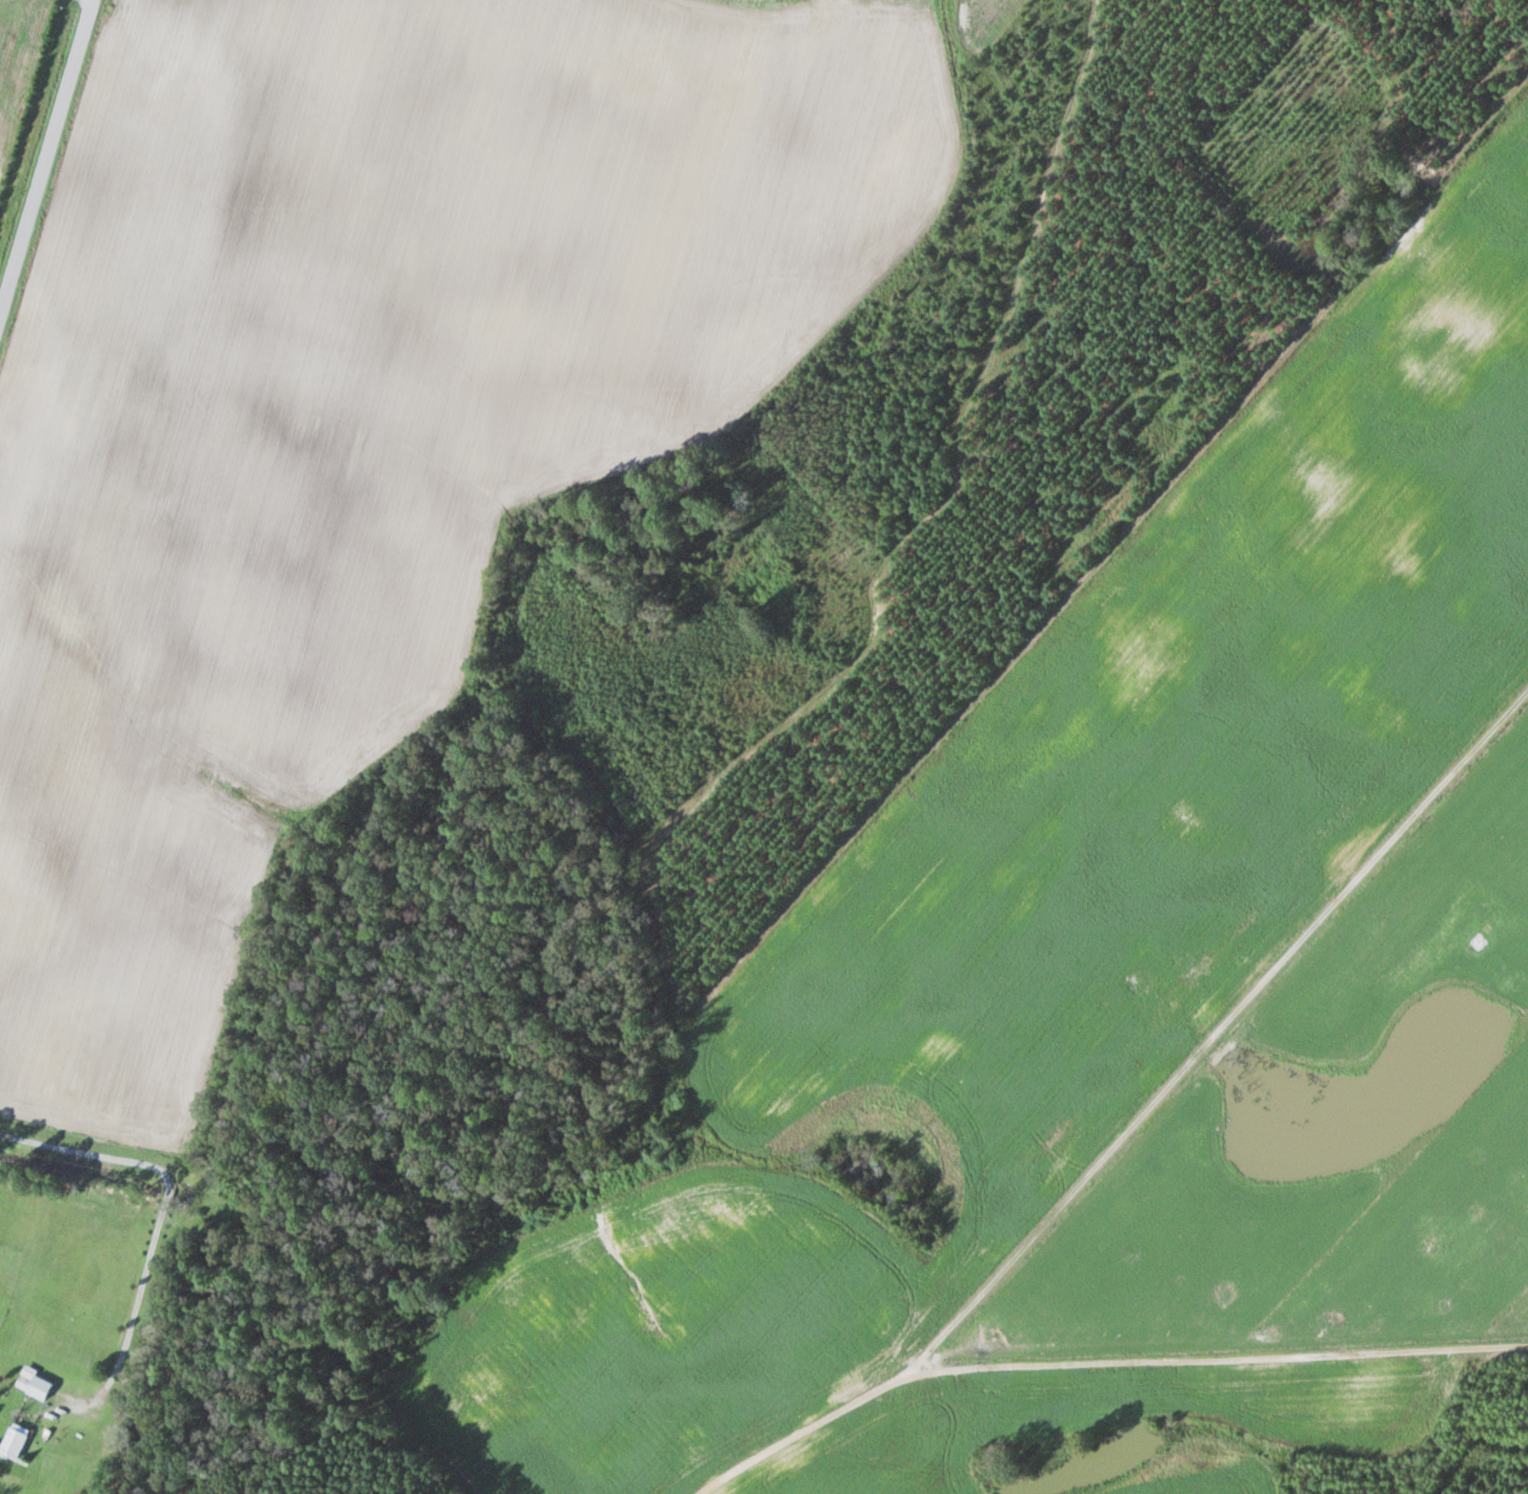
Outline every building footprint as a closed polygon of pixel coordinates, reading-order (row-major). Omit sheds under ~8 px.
[(15,1385),(44,1401),(53,1385),(35,1375),(31,1381),(21,1375),(15,1385)] [(12,1423),(0,1450),(0,1454),(17,1461),(30,1431),(12,1423)]
